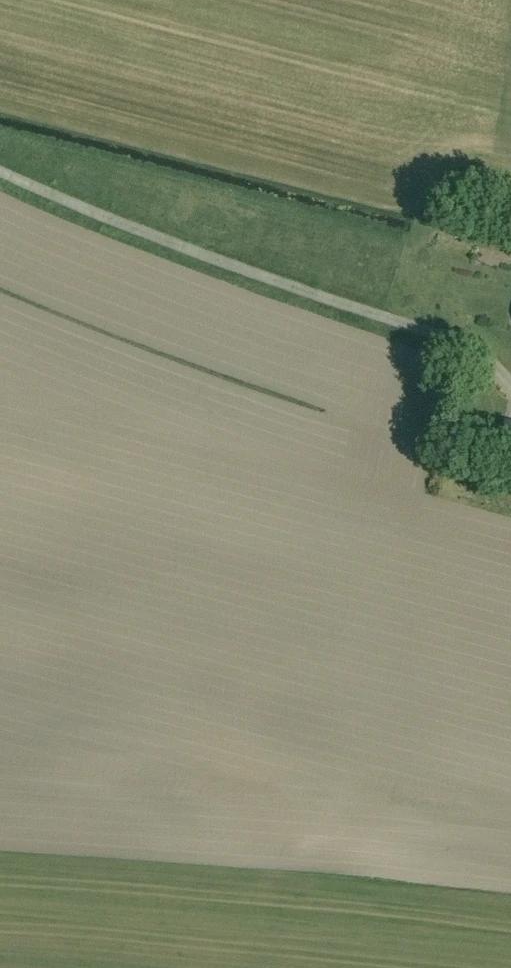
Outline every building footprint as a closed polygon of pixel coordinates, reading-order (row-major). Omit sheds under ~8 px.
[(507,423),(503,446),(510,448),(510,423),(507,423)]
